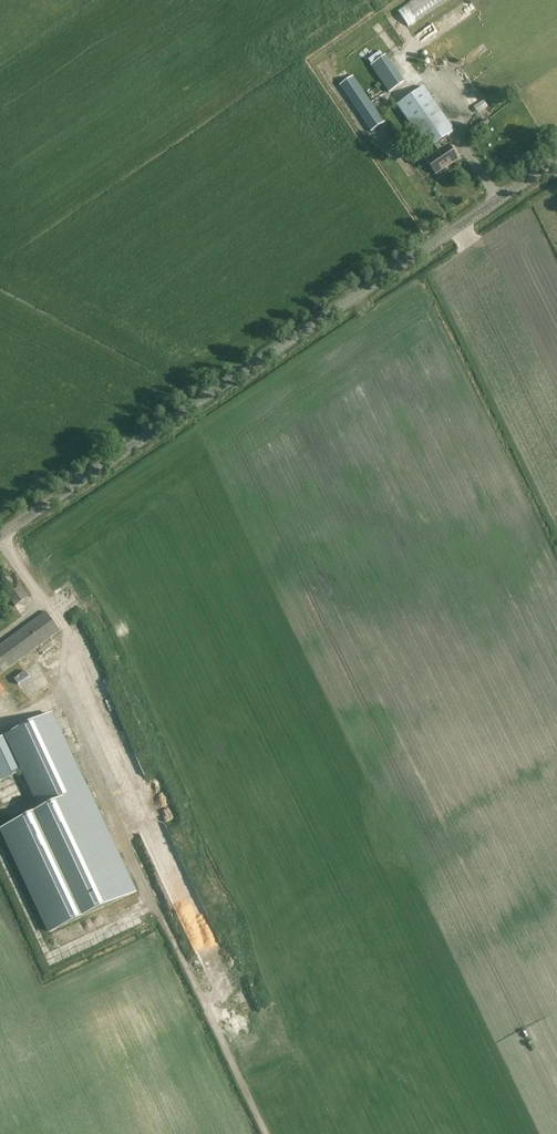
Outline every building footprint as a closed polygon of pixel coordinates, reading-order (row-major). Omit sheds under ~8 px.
[(438,0),(404,0),(384,11),(389,21),(397,17),(400,21),(438,0)] [(386,49),(392,45),(383,33),(377,37),(386,49)] [(403,84),(385,57),(371,67),(389,94),(403,84)] [(460,95),(470,92),(462,70),(452,73),(460,95)] [(371,131),(384,122),(352,76),(339,85),(371,131)] [(368,80),(376,90),(381,86),(373,76),(368,80)] [(442,148),(438,143),(455,132),(424,87),(397,106),(428,151),(435,146),(438,151),(426,159),(436,174),(457,159),(448,145),(442,148)] [(383,89),(370,97),(374,103),(387,95),(383,89)] [(410,149),(405,152),(414,164),(418,161),(410,149)] [(480,162),(473,164),(477,176),(484,173),(480,162)] [(307,318),(297,323),(302,334),(312,329),(307,318)] [(14,605),(27,597),(19,586),(7,595),(14,605)] [(60,631),(46,612),(0,646),(0,675),(60,631)] [(29,676),(25,670),(19,674),(14,678),(16,680),(18,684),(29,676)] [(83,703),(96,697),(93,691),(81,697),(83,703)] [(53,713),(0,737),(0,782),(21,772),(39,812),(3,829),(51,932),(136,893),(53,713)] [(195,954),(205,950),(210,961),(216,959),(210,948),(217,945),(213,937),(192,948),(195,954)]
